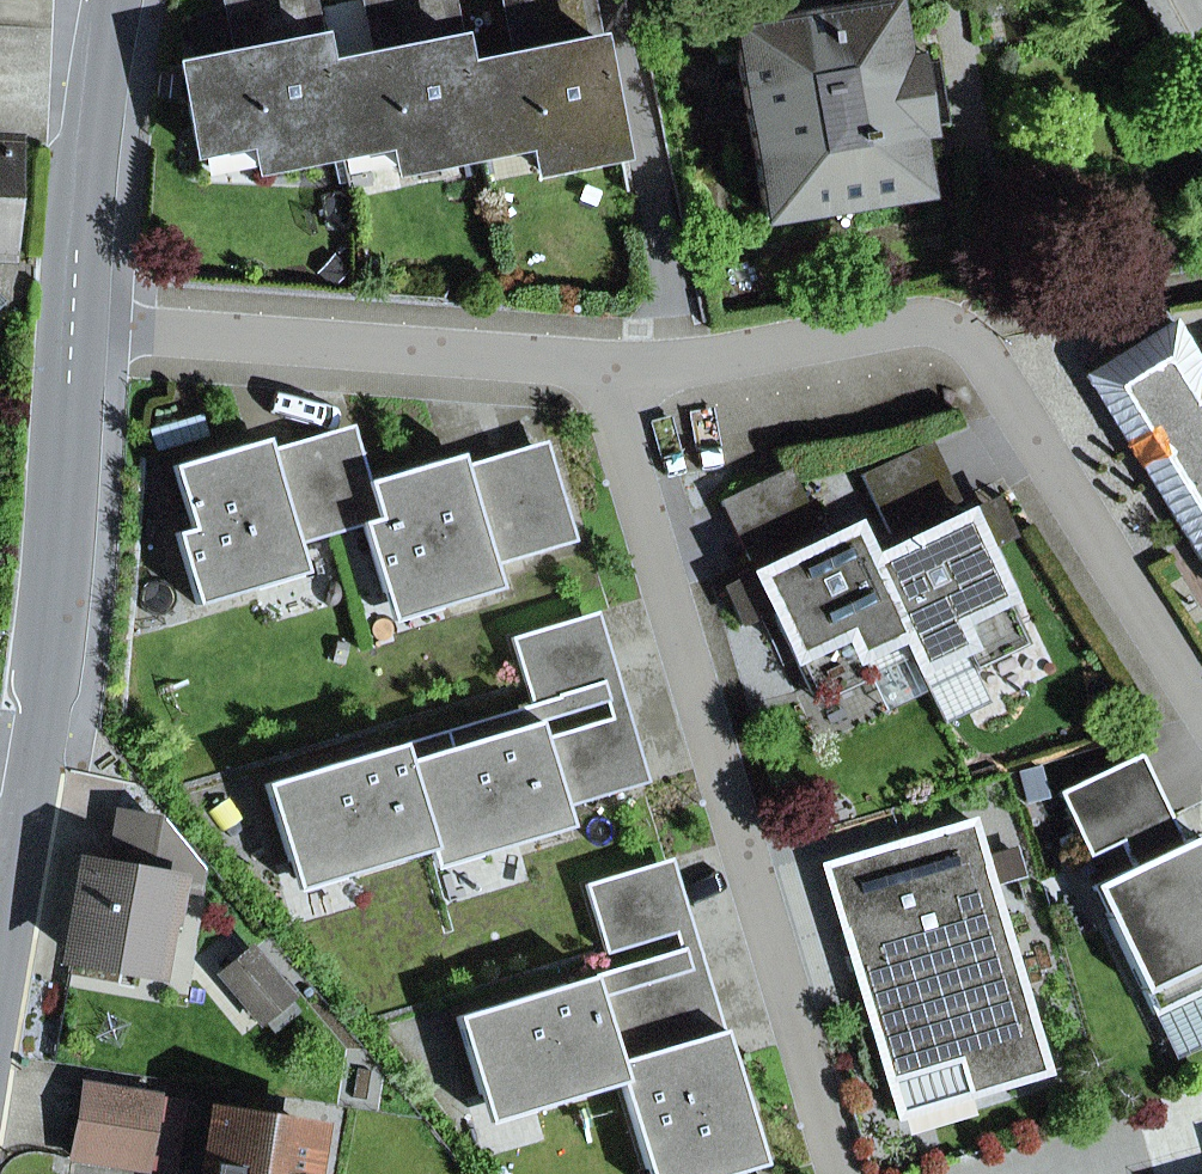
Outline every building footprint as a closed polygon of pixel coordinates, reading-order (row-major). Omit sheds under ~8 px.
[(340,154),(323,66),(310,0),(244,0),(254,50),(232,55),(180,65),(193,128),(198,127),(249,118),(254,142),(259,170),(340,154)] [(254,50),(244,0),(221,0),(232,55),(254,50)] [(323,66),(340,154),(342,154),(337,129),(388,119),(393,144),(398,171),(480,155),(462,67),(449,0),(383,0),(393,52),(371,56),(323,66)] [(393,52),(383,0),(360,0),(371,56),(393,52)] [(619,156),(588,0),(522,0),(533,53),(510,57),(462,67),(480,155),(482,155),(477,130),(527,120),(532,145),(538,172),(619,156)] [(533,53),(522,0),(499,0),(510,57),(533,53)] [(828,11),(826,0),(786,0),(789,18),(828,11)] [(946,124),(935,58),(897,60),(887,1),(828,11),(789,18),(730,28),(762,220),(919,193),(909,134),(946,124)] [(203,152),(254,142),(249,118),(198,127),(203,152)] [(342,154),(393,144),(388,119),(337,129),(342,154)] [(482,155),(532,145),(527,120),(477,130),(482,155)] [(0,140),(0,257),(4,257),(12,140),(0,140)] [(1200,365),(1173,322),(1096,370),(1177,497),(1167,504),(1201,559),(1201,364),(1200,365)] [(1096,370),(1086,376),(1167,504),(1177,497),(1096,370)] [(149,432),(154,448),(207,432),(202,417),(149,432)] [(269,450),(274,467),(340,448),(335,430),(269,450)] [(297,544),(362,524),(350,486),(351,486),(340,448),(274,467),(269,450),(265,438),(171,466),(190,528),(174,533),(196,605),(306,572),(297,544)] [(463,466),(468,483),(550,459),(545,441),(463,466)] [(860,475),(889,534),(959,500),(930,441),(860,475)] [(351,486),(350,486),(362,524),(390,621),(500,588),(493,565),(575,540),(550,459),(468,483),(463,466),(460,454),(351,486)] [(747,560),(818,527),(789,468),(719,501),(747,560)] [(996,542),(980,507),(868,561),(920,669),(964,648),(974,670),(1028,644),(982,549),(996,542)] [(920,669),(868,561),(852,527),(740,581),(757,616),(771,609),(816,704),(871,678),(860,656),(901,637),(917,670),(920,669)] [(630,787),(647,782),(596,612),(579,617),(600,686),(531,706),(402,743),(407,760),(538,721),(605,701),(610,718),(630,787)] [(600,686),(579,617),(511,638),(531,706),(600,686)] [(407,760),(434,849),(428,851),(433,868),(569,827),(563,807),(630,787),(610,718),(543,738),(538,721),(407,760)] [(344,876),(428,851),(434,849),(407,760),(402,743),(264,784),(296,890),(344,876)] [(1200,834),(1168,850),(1156,825),(1164,822),(1133,756),(1057,792),(1089,858),(1119,843),(1130,868),(1092,886),(1153,1015),(1201,992),(1201,839),(1200,834)] [(151,966),(161,905),(176,908),(179,889),(193,892),(198,867),(162,823),(120,816),(109,875),(87,871),(73,952),(151,966)] [(1043,1057),(972,821),(895,844),(913,906),(841,928),(898,1117),(986,1091),(982,1076),(1036,1059),(1043,1057)] [(895,844),(823,866),(841,928),(913,906),(895,844)] [(705,1035),(723,1030),(671,859),(653,864),(674,932),(679,949),(593,975),(598,993),(685,967),(705,1035)] [(674,932),(653,864),(585,885),(605,953),(674,932)] [(250,951),(237,962),(223,973),(244,998),(271,975),(250,951)] [(592,995),(619,1083),(646,1173),(732,1173),(763,1165),(723,1030),(705,1035),(685,967),(598,993),(592,995)] [(271,975),(244,998),(262,1019),(289,997),(271,975)] [(487,1123),(619,1083),(592,995),(598,993),(593,975),(455,1016),(487,1123)] [(1153,1015),(1174,1059),(1201,1046),(1201,992),(1153,1015)] [(982,1076),(986,1091),(1041,1075),(1036,1059),(982,1076)] [(85,1085),(73,1155),(144,1167),(155,1097),(85,1085)] [(212,1173),(298,1173),(299,1167),(314,1169),(320,1137),(266,1129),(272,1097),(226,1090),(212,1173)]
